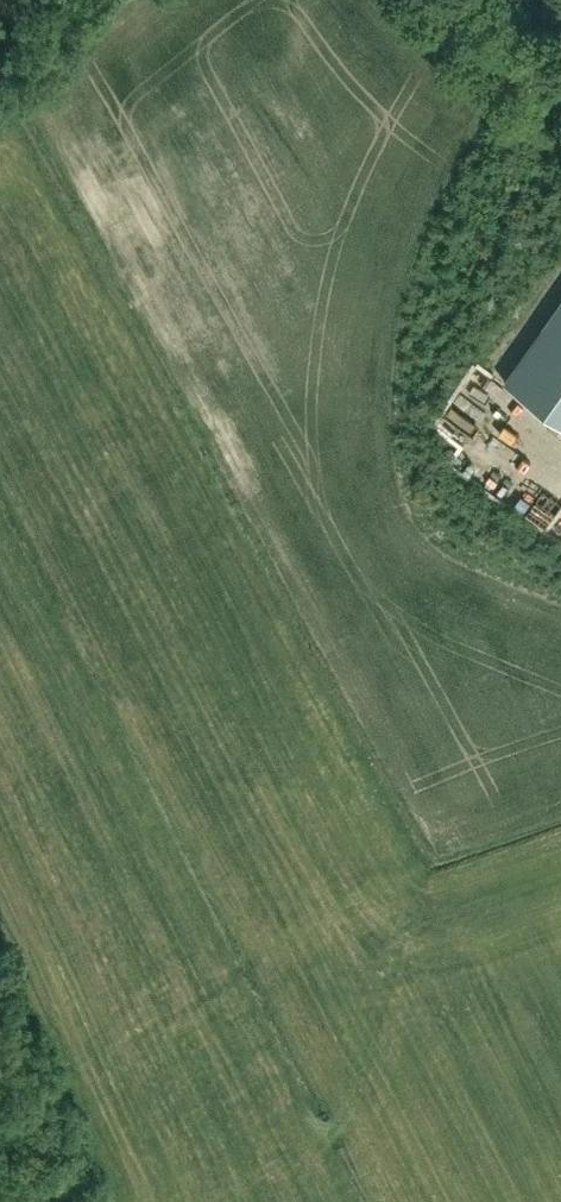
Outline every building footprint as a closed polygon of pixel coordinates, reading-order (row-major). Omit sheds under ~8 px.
[(560,406),(560,314),(519,378),(560,406)]
